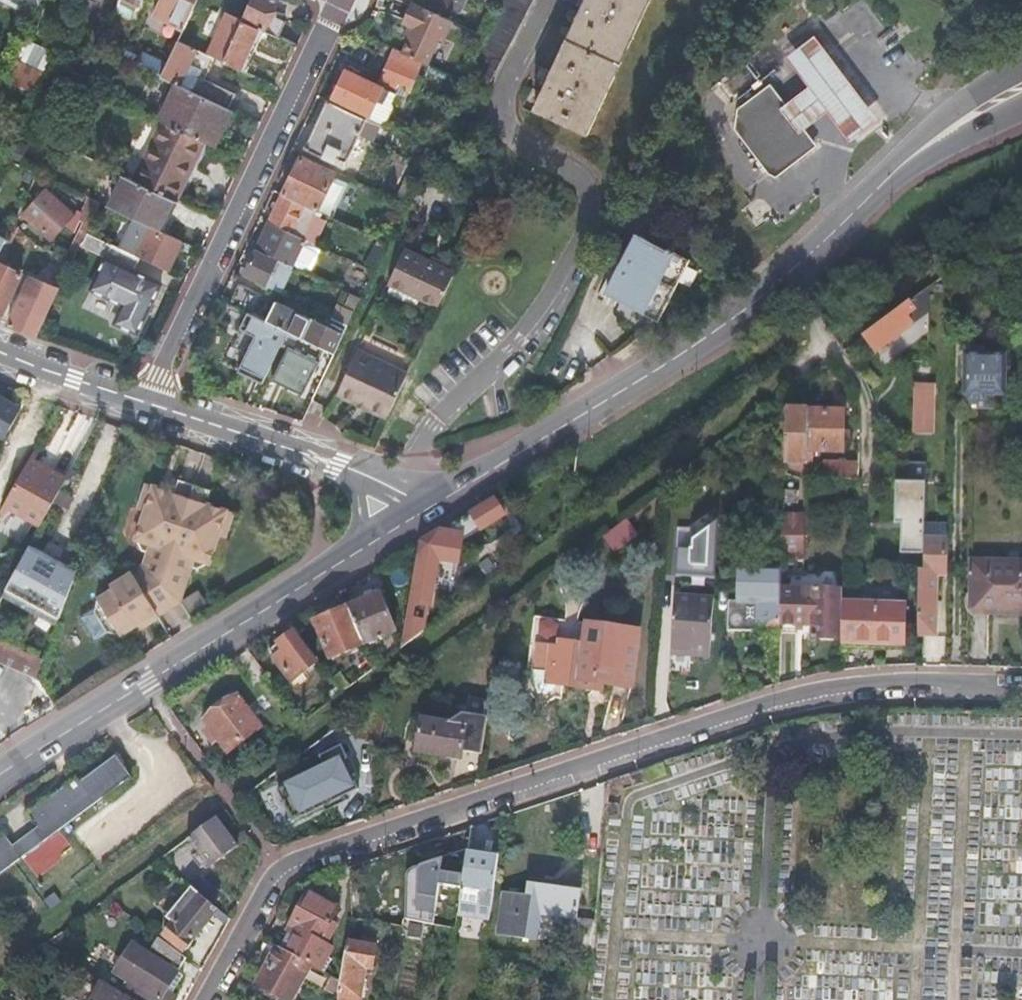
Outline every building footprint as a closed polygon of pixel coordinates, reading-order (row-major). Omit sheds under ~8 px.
[(184,28),(198,0),(158,0),(152,13),(184,28)] [(243,19),(260,28),(272,34),(278,21),(269,17),(277,0),(252,0),(243,19)] [(430,9),(432,6),(435,0),(412,0),(430,9)] [(549,80),(537,107),(591,134),(604,106),(653,0),(587,0),(549,80)] [(828,1),(812,12),(816,19),(833,8),(828,1)] [(398,52),(417,62),(427,66),(438,42),(434,40),(443,22),(433,17),(428,15),(421,11),(407,4),(398,23),(409,29),(398,52)] [(447,24),(448,25),(452,16),(432,6),(430,9),(428,15),(433,17),(443,22),(447,24)] [(216,57),(240,69),(244,60),(260,28),(243,19),(226,11),(206,52),(216,57)] [(438,42),(447,24),(443,22),(434,40),(438,42)] [(49,46),(25,34),(3,77),(38,94),(56,58),(45,53),(49,46)] [(808,87),(787,104),(779,94),(781,104),(813,146),(816,143),(804,129),(826,112),(849,138),(876,119),(815,34),(785,57),(808,87)] [(162,74),(176,81),(228,106),(235,91),(198,73),(195,77),(185,72),(187,68),(193,70),(195,65),(209,72),(216,57),(206,52),(179,39),(162,74)] [(381,71),(382,71),(406,83),(417,62),(398,52),(395,51),(392,49),(381,71)] [(737,80),(751,98),(772,83),(791,70),(779,52),(737,80)] [(240,69),(247,73),(252,64),(244,60),(240,69)] [(364,117),(367,119),(383,88),(399,96),(406,83),(382,71),(375,84),(341,66),(326,98),(364,117)] [(2,76),(0,81),(0,88),(33,104),(38,94),(3,77),(2,76)] [(176,81),(161,112),(207,134),(214,138),(228,106),(176,81)] [(771,177),(813,146),(781,104),(779,94),(772,83),(751,98),(736,108),(734,126),(771,177)] [(235,91),(228,106),(235,110),(242,95),(235,91)] [(339,165),(364,117),(326,98),(302,147),(339,165)] [(235,110),(228,106),(214,138),(219,141),(235,110)] [(159,117),(165,120),(205,139),(207,134),(161,112),(159,117)] [(50,133),(25,120),(15,141),(27,147),(24,155),(37,161),(50,133)] [(165,120),(153,146),(192,165),(205,139),(165,120)] [(19,149),(13,146),(9,153),(16,156),(19,149)] [(138,176),(177,196),(192,165),(153,146),(138,176)] [(282,194),(316,211),(336,172),(301,155),(282,194)] [(39,167),(27,161),(17,181),(29,187),(39,167)] [(170,215),(179,196),(177,196),(138,176),(126,170),(110,203),(151,223),(164,229),(165,226),(159,223),(163,212),(170,215)] [(104,200),(85,190),(73,216),(92,224),(104,200)] [(48,194),(26,214),(46,234),(68,213),(48,194)] [(268,223),(301,239),(316,211),(282,194),(278,202),(272,200),(270,205),(275,208),(268,223)] [(165,226),(170,215),(163,212),(159,223),(165,226)] [(0,250),(0,317),(8,301),(12,291),(22,272),(2,263),(20,225),(13,222),(6,238),(0,250)] [(164,229),(151,223),(135,254),(141,257),(166,268),(181,238),(164,229)] [(281,260),(288,264),(292,256),(295,250),(315,261),(321,249),(301,239),(268,223),(264,231),(259,228),(256,234),(261,237),(256,248),(275,257),(281,260)] [(82,244),(88,232),(83,229),(54,284),(35,274),(23,297),(18,306),(9,324),(35,334),(38,335),(79,251),(82,244)] [(113,244),(88,232),(82,244),(90,247),(108,256),(113,244)] [(636,285),(628,301),(657,316),(684,264),(632,237),(604,289),(620,297),(629,281),(636,285)] [(82,244),(79,251),(87,255),(90,247),(82,244)] [(136,269),(141,257),(135,254),(113,244),(108,256),(136,269)] [(236,273),(262,285),(275,257),(256,248),(244,272),(238,269),(236,273)] [(417,297),(437,307),(453,274),(404,250),(388,283),(391,284),(417,297)] [(365,252),(358,267),(371,274),(378,259),(365,252)] [(136,269),(108,256),(92,288),(125,303),(116,320),(142,332),(164,282),(136,269)] [(288,264),(294,267),(298,259),(292,256),(288,264)] [(262,285),(267,288),(281,260),(275,257),(262,285)] [(240,281),(229,302),(255,314),(289,331),(324,348),(333,352),(342,333),(276,300),(270,312),(254,304),(261,292),(240,281)] [(620,297),(628,301),(636,285),(629,281),(620,297)] [(412,307),(417,297),(391,284),(386,294),(412,307)] [(23,297),(12,291),(8,301),(18,306),(23,297)] [(350,293),(336,321),(346,326),(358,300),(359,298),(350,293)] [(914,311),(909,303),(865,336),(877,353),(912,327),(905,317),(914,311)] [(289,331),(255,314),(245,334),(253,338),(237,370),(264,384),(281,346),(289,331)] [(324,348),(289,331),(281,346),(287,348),(272,379),(302,394),(308,381),(318,361),(324,348)] [(401,381),(405,374),(356,350),(351,360),(335,393),(355,403),(357,397),(366,402),(363,407),(384,417),(401,381)] [(966,395),(968,395),(968,409),(993,409),(993,395),(1004,395),(1005,357),(966,357),(966,395)] [(324,364),(318,361),(308,381),(315,384),(324,364)] [(927,410),(928,385),(916,384),(915,410),(927,410)] [(936,385),(928,385),(927,410),(935,411),(936,385)] [(11,402),(0,396),(0,422),(11,402)] [(355,403),(363,407),(366,402),(357,397),(355,403)] [(844,411),(786,409),(786,421),(785,462),(785,464),(813,465),(814,453),(843,454),(844,411)] [(915,410),(915,434),(927,434),(927,410),(915,410)] [(927,410),(927,434),(935,434),(935,411),(927,410)] [(785,462),(786,421),(769,421),(768,461),(785,462)] [(29,458),(27,463),(37,469),(36,471),(45,476),(49,469),(29,458)] [(926,463),(893,462),(892,484),(895,484),(926,484),(926,463)] [(27,463),(4,503),(31,519),(32,517),(39,521),(63,477),(49,469),(45,476),(36,471),(37,469),(27,463)] [(812,473),(812,481),(823,481),(857,482),(857,466),(824,465),(812,473)] [(172,491),(145,482),(136,507),(143,509),(134,537),(140,549),(146,551),(141,572),(131,570),(110,583),(97,596),(94,609),(106,629),(119,632),(134,622),(140,618),(143,623),(158,613),(157,612),(179,598),(175,592),(182,585),(189,564),(195,566),(207,560),(216,533),(223,535),(231,510),(204,501),(208,488),(176,478),(172,491)] [(901,554),(925,555),(926,484),(895,484),(894,524),(901,524),(901,554)] [(799,492),(784,492),(783,504),(799,505),(799,492)] [(498,500),(473,515),(482,530),(507,516),(498,500)] [(733,528),(734,513),(698,511),(695,561),(715,562),(718,527),(733,528)] [(782,558),(804,559),(805,516),(783,515),(782,558)] [(610,530),(620,546),(640,534),(631,518),(610,530)] [(420,544),(400,650),(421,635),(426,605),(429,605),(437,561),(458,565),(464,535),(441,531),(420,544)] [(30,538),(7,583),(59,613),(77,565),(30,538)] [(971,613),(1021,613),(1021,563),(972,562),(971,613)] [(781,568),(731,567),(729,630),(779,633),(780,625),(781,589),(781,568)] [(918,571),(917,637),(935,637),(935,577),(925,577),(924,571),(918,571)] [(781,589),(780,625),(813,626),(813,638),(839,639),(842,591),(814,590),(789,589),(781,589)] [(380,595),(349,608),(363,644),(394,631),(380,595)] [(690,650),(693,597),(675,596),(671,648),(690,650)] [(690,650),(689,655),(709,656),(713,598),(693,597),(690,650)] [(844,603),(843,641),(904,645),(905,605),(844,603)] [(329,659),(364,646),(363,644),(349,608),(316,622),(329,659)] [(535,615),(524,692),(560,698),(562,684),(555,683),(557,674),(535,671),(539,644),(560,648),(561,641),(584,645),(588,623),(535,615)] [(143,623),(140,618),(134,622),(138,628),(143,624),(143,623)] [(631,688),(640,631),(588,623),(584,645),(561,641),(560,648),(539,644),(535,671),(557,674),(555,683),(562,684),(594,689),(595,683),(615,686),(623,687),(631,688)] [(39,668),(42,660),(0,633),(0,645),(39,668)] [(293,634),(269,651),(291,681),(314,663),(293,634)] [(321,684),(333,699),(341,693),(332,681),(330,678),(321,684)] [(14,697),(24,722),(52,710),(41,685),(14,697)] [(238,697),(204,720),(227,752),(261,729),(238,697)] [(422,718),(417,752),(461,759),(463,752),(464,745),(482,748),(487,718),(490,700),(472,697),(467,704),(465,714),(462,714),(449,723),(422,718)] [(282,717),(291,730),(301,723),(291,710),(282,717)] [(325,767),(278,790),(293,821),(359,790),(345,758),(346,758),(338,739),(317,748),(325,767)] [(482,748),(464,745),(463,752),(481,755),(482,748)] [(132,776),(117,755),(80,782),(78,778),(29,814),(39,827),(14,845),(4,832),(0,835),(0,875),(132,776)] [(238,846),(217,817),(187,839),(208,867),(238,846)] [(498,854),(466,850),(456,913),(489,918),(498,854)] [(419,863),(414,891),(428,894),(433,865),(419,863)] [(565,922),(563,950),(591,953),(594,921),(576,918),(580,887),(528,879),(526,895),(502,891),(497,934),(536,940),(539,918),(565,922)] [(219,908),(192,886),(176,906),(184,913),(177,923),(174,922),(166,934),(186,949),(219,908)] [(283,948),(311,964),(323,971),(331,959),(326,955),(331,946),(325,942),(337,924),(332,921),(339,908),(309,892),(290,925),(294,928),(283,948)] [(382,914),(381,922),(403,926),(404,919),(382,914)] [(158,935),(147,952),(132,943),(111,976),(124,985),(120,992),(132,999),(147,999),(149,999),(174,999),(178,995),(168,989),(178,973),(177,972),(186,957),(158,935)] [(340,980),(338,992),(362,996),(367,967),(372,968),(376,945),(347,940),(340,980)] [(279,946),(258,983),(288,999),(292,999),(311,964),(283,948),(279,946)] [(325,987),(338,994),(338,992),(340,980),(331,975),(325,987)] [(113,990),(105,985),(103,984),(93,999),(128,999),(113,990)]
